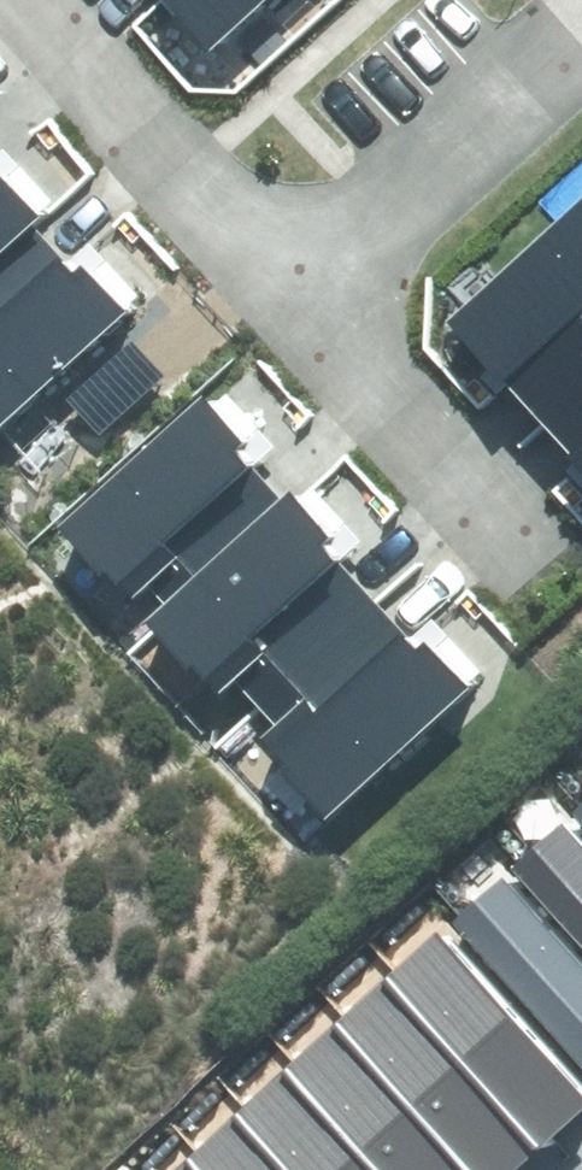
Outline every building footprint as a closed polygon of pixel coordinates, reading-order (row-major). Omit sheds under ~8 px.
[(211,49),(265,0),(166,0),(211,49)] [(129,316),(83,263),(75,269),(0,182),(0,427),(129,316)] [(581,469),(581,198),(446,320),(581,469)] [(67,398),(99,434),(165,376),(132,340),(67,398)] [(257,739),(326,816),(471,688),(420,630),(405,643),(336,566),(353,551),(297,488),(276,506),(246,472),(262,458),(204,394),(60,521),(129,599),(145,584),(165,606),(148,622),(212,694),(235,674),(278,721),(257,739)] [(572,813),(581,824),(581,804),(572,813)] [(562,824),(510,870),(581,949),(581,846),(562,824)] [(502,878),(451,925),(581,1069),(581,966),(502,878)] [(439,931),(175,1169),(519,1169),(581,1113),(581,1087),(439,931)]
